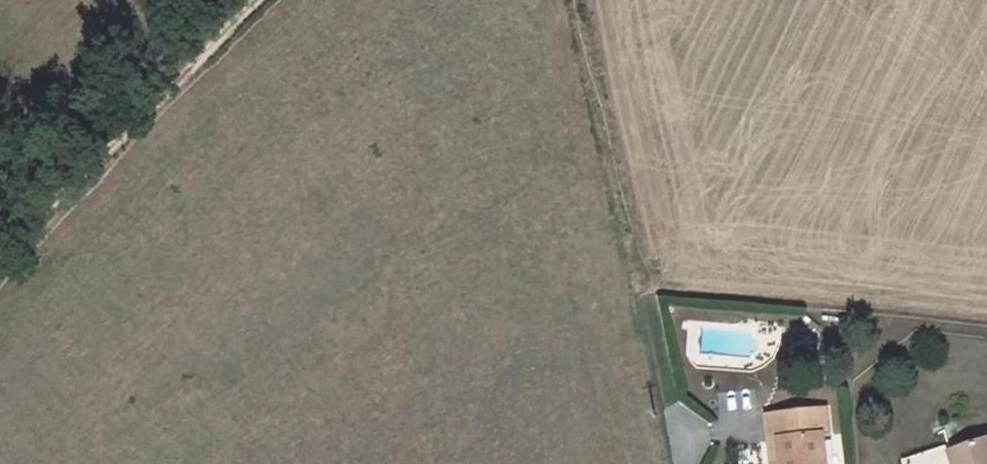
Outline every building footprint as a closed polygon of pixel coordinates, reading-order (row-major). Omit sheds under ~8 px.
[(829,436),(827,411),(768,416),(770,441),(780,441),(782,463),(826,463),(823,436),(829,436)] [(770,441),(773,463),(782,463),(780,441),(770,441)] [(950,454),(953,463),(986,463),(986,442),(950,454)] [(950,454),(948,447),(903,461),(904,463),(953,463),(950,454)]
